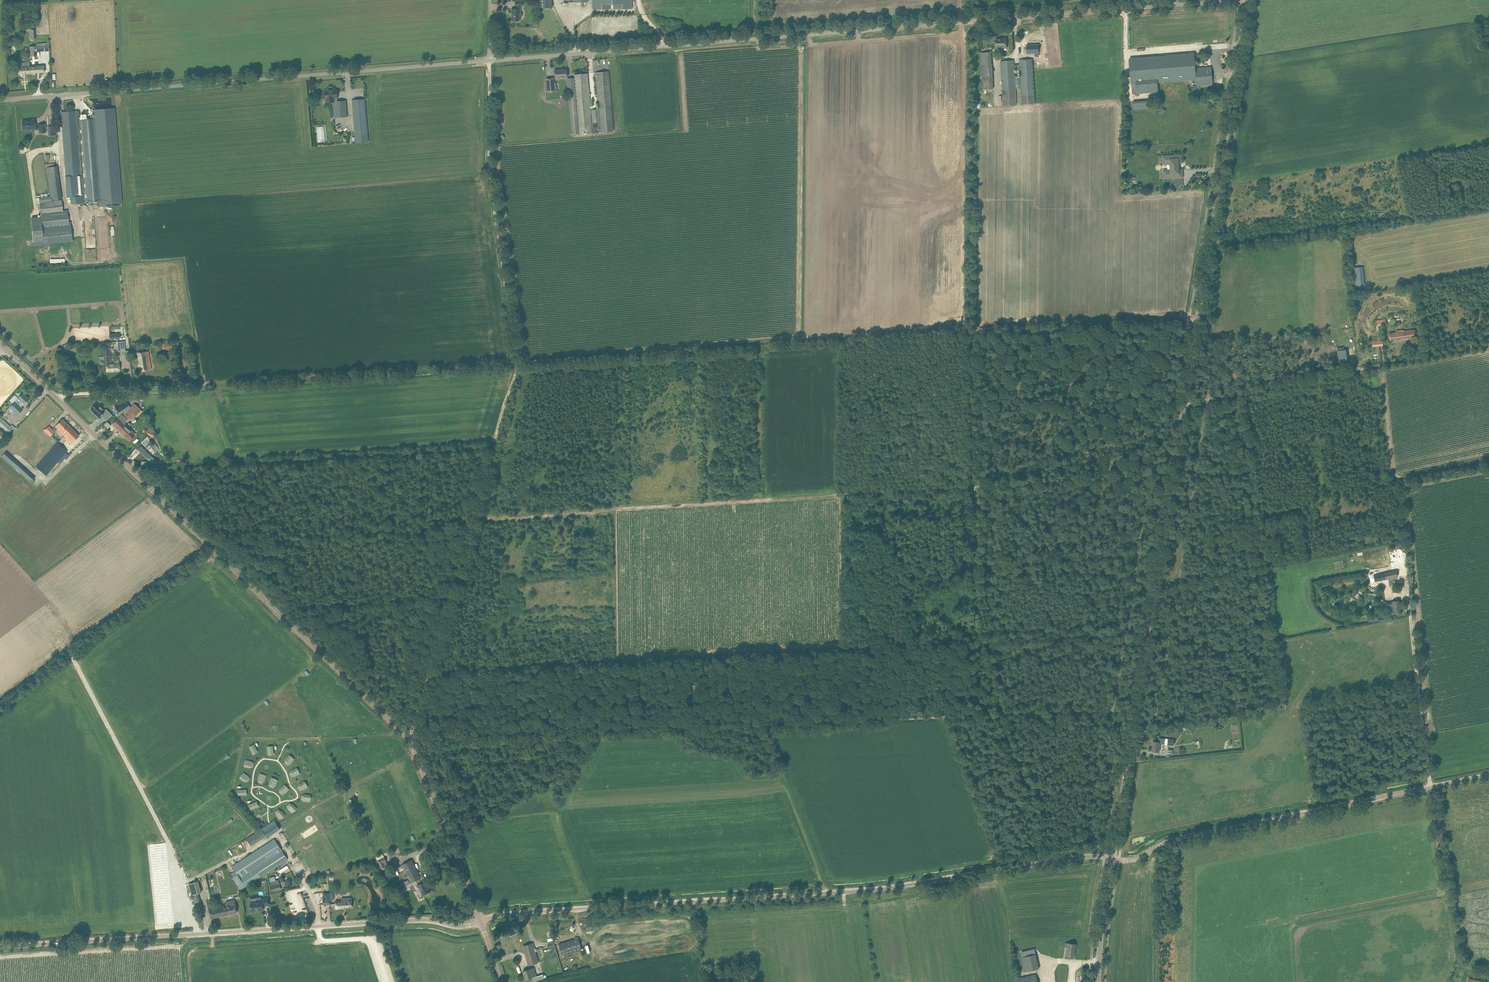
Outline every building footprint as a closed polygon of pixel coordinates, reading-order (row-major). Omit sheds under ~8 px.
[(593,9),(632,9),(632,0),(592,0),(593,9)] [(523,6),(523,1),(515,1),(515,6),(516,6),(516,9),(511,9),(511,21),(519,21),(519,17),(521,17),(522,16),(522,13),(521,12),(521,6),(523,6)] [(995,40),(995,45),(995,49),(1002,48),(1002,47),(1007,47),(1006,38),(1000,38),(1001,39),(995,40)] [(1038,44),(1028,45),(1029,53),(1039,53),(1038,44)] [(44,45),(29,46),(30,56),(37,56),(37,51),(45,51),(44,45)] [(981,52),(983,89),(993,89),(991,52),(981,52)] [(1194,53),(1129,59),(1131,85),(1136,85),(1137,93),(1158,92),(1157,83),(1196,79),(1195,68),(1194,53)] [(1016,104),(1015,88),(1021,87),(1022,104),(1035,103),(1032,59),(1020,60),(1020,65),(1014,65),(1014,60),(1001,61),(1002,88),(1003,100),(1003,105),(1016,104)] [(19,67),(19,69),(19,74),(44,72),(44,65),(19,67)] [(1213,84),(1211,67),(1195,68),(1196,79),(1196,86),(1208,85),(1213,84)] [(554,70),(555,75),(555,78),(567,77),(567,69),(561,70),(561,69),(554,70)] [(599,109),(598,109),(598,110),(591,110),(591,123),(590,123),(588,78),(587,73),(574,74),(574,78),(575,79),(575,90),(568,91),(572,134),(614,131),(609,71),(596,72),(596,77),(596,80),(599,109)] [(574,78),(567,79),(568,91),(575,90),(575,79),(574,78)] [(554,82),(546,82),(547,92),(555,91),(554,82)] [(346,100),(337,101),(337,98),(337,90),(325,91),(325,99),(326,103),(333,102),(334,117),(347,116),(346,100)] [(352,100),(356,143),(368,142),(365,99),(352,100)] [(1133,101),(1133,110),(1150,108),(1149,100),(1133,101)] [(115,109),(94,110),(95,119),(101,200),(102,202),(122,201),(115,109)] [(79,110),(61,112),(61,113),(66,176),(81,175),(82,195),(83,202),(101,200),(95,119),(79,120),(79,110)] [(22,121),(22,129),(39,128),(39,133),(46,132),(45,124),(39,124),(39,125),(35,125),(34,119),(30,120),(30,121),(22,121)] [(318,142),(325,141),(325,126),(317,126),(318,142)] [(1163,170),(1163,178),(1182,177),(1182,169),(1178,170),(1178,163),(1182,163),(1181,155),(1162,156),(1162,165),(1170,164),(1170,169),(1163,170)] [(62,199),(57,167),(47,168),(50,196),(39,197),(41,216),(31,217),(34,245),(72,241),(71,221),(69,222),(68,210),(63,210),(62,200),(52,201),(51,200),(62,199)] [(1361,287),(1359,267),(1352,268),(1354,288),(1361,287)] [(1389,333),(1389,337),(1390,341),(1416,338),(1415,329),(1404,331),(1404,330),(1402,330),(1402,329),(1396,330),(1396,332),(1389,333)] [(110,341),(103,342),(103,346),(104,364),(106,364),(106,366),(106,371),(119,371),(119,366),(119,360),(114,360),(114,363),(111,363),(110,345),(110,341)] [(1338,351),(1339,362),(1349,361),(1347,349),(1338,351)] [(137,352),(139,366),(140,371),(151,369),(149,361),(147,361),(145,351),(137,352)] [(22,393),(19,397),(18,398),(15,401),(9,407),(17,415),(23,408),(18,404),(21,401),(24,404),(29,399),(22,393)] [(129,405),(125,399),(114,406),(118,412),(129,405)] [(96,403),(90,409),(93,412),(95,414),(96,414),(99,417),(100,415),(105,411),(104,411),(96,403)] [(134,404),(124,414),(130,420),(135,415),(137,417),(142,411),(134,404)] [(106,409),(104,411),(105,411),(100,415),(103,418),(109,412),(111,415),(112,414),(106,409)] [(119,418),(112,424),(117,430),(120,433),(123,435),(123,434),(129,440),(133,436),(135,434),(127,426),(124,423),(127,420),(122,414),(119,418)] [(13,428),(0,417),(0,418),(0,432),(5,436),(13,428)] [(55,426),(65,436),(72,429),(62,419),(55,426)] [(49,425),(44,430),(50,437),(55,432),(49,425)] [(142,432),(152,437),(154,433),(153,432),(154,430),(149,428),(148,430),(144,428),(142,432)] [(72,429),(65,436),(66,437),(65,439),(70,444),(79,436),(72,429)] [(46,475),(66,452),(67,451),(57,443),(36,467),(46,475)] [(35,478),(6,452),(2,456),(32,484),(34,482),(32,480),(35,478)] [(1398,577),(1396,570),(1375,575),(1376,581),(1386,579),(1398,577)] [(1393,601),(1393,602),(1393,606),(1395,614),(1402,613),(1400,600),(1393,601)] [(1159,738),(1158,742),(1153,741),(1152,751),(1160,752),(1161,743),(1165,744),(1165,738),(1159,738)] [(255,744),(249,746),(253,755),(259,752),(255,744)] [(284,762),(289,766),(295,758),(290,754),(284,762)] [(245,759),(244,766),(253,768),(254,761),(245,759)] [(292,777),(300,773),(298,767),(289,771),(292,777)] [(242,772),(239,778),(248,782),(251,776),(242,772)] [(257,781),(264,783),(267,775),(260,773),(257,781)] [(272,777),(268,785),(275,788),(278,779),(272,777)] [(300,791),(308,787),(306,781),(297,784),(300,791)] [(278,790),(283,795),(290,789),(285,784),(278,790)] [(258,801),(249,803),(250,810),(259,807),(258,801)] [(291,802),(286,806),(292,813),(297,808),(291,802)] [(275,812),(280,819),(285,815),(280,808),(275,812)] [(267,837),(280,829),(275,820),(261,828),(267,837)] [(234,870),(230,873),(241,890),(288,860),(275,839),(232,866),(234,870)] [(295,862),(299,859),(288,841),(281,846),(286,854),(287,853),(288,856),(290,855),(293,860),(290,862),(292,865),(295,863),(295,862)] [(388,866),(384,857),(377,860),(381,869),(388,866)] [(416,880),(421,890),(423,894),(428,892),(428,893),(429,893),(428,892),(431,890),(426,881),(422,883),(420,878),(411,860),(402,864),(411,882),(416,880)] [(270,882),(272,891),(281,889),(279,883),(278,880),(276,880),(275,876),(270,877),(271,882),(270,882)] [(408,880),(399,884),(401,888),(409,883),(408,880)] [(342,900),(335,901),(336,908),(352,907),(351,897),(342,898),(342,900)] [(250,902),(251,907),(252,911),(263,910),(263,906),(269,905),(268,898),(262,898),(262,901),(250,902)] [(209,908),(210,913),(211,918),(237,913),(234,899),(228,901),(229,904),(209,908)] [(559,944),(560,948),(562,956),(581,950),(578,938),(559,944)] [(538,948),(534,949),(533,943),(523,946),(529,965),(538,962),(536,954),(540,953),(538,948)] [(1068,947),(1066,955),(1074,956),(1076,944),(1065,943),(1065,947),(1068,947)] [(1037,954),(1022,956),(1025,971),(1040,968),(1037,954)] [(1055,965),(1058,981),(1067,981),(1064,963),(1055,965)] [(530,969),(528,969),(523,971),(525,979),(532,977),(536,975),(535,972),(531,973),(530,969)] [(1017,981),(1038,981),(1036,974),(1017,978),(1017,981)]
